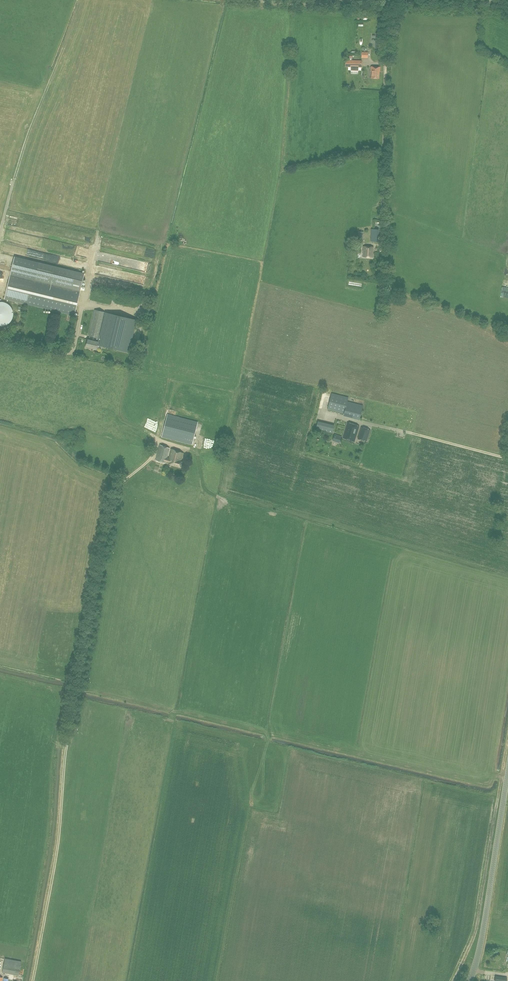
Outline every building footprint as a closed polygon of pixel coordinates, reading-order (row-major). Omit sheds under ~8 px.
[(372,78),(379,78),(379,71),(380,71),(380,67),(371,67),(371,71),(372,71),(372,78)] [(363,257),(373,258),(373,247),(363,246),(363,257)] [(84,274),(37,262),(15,257),(5,298),(74,315),(84,274)] [(1,327),(4,327),(7,326),(10,324),(12,321),(14,318),(14,314),(14,310),(12,307),(9,304),(6,302),(2,302),(0,302),(0,327),(1,327)] [(89,335),(90,336),(99,338),(100,335),(105,312),(95,310),(89,335)] [(130,352),(137,320),(107,313),(101,335),(100,335),(99,338),(90,336),(89,339),(88,339),(86,346),(96,349),(97,344),(130,352)] [(344,414),(360,418),(363,405),(347,401),(348,397),(332,393),(328,409),(344,413),(344,414)] [(168,414),(162,437),(192,445),(198,422),(168,414)] [(319,432),(319,430),(333,433),(335,425),(318,421),(316,429),(315,431),(319,432)] [(354,442),(359,426),(348,422),(343,438),(354,442)] [(358,438),(367,441),(370,430),(362,427),(358,438)] [(160,445),(156,461),(181,467),(183,461),(182,461),(184,453),(172,449),(169,458),(167,457),(170,448),(160,445)] [(5,959),(2,972),(19,975),(21,962),(5,959)]
